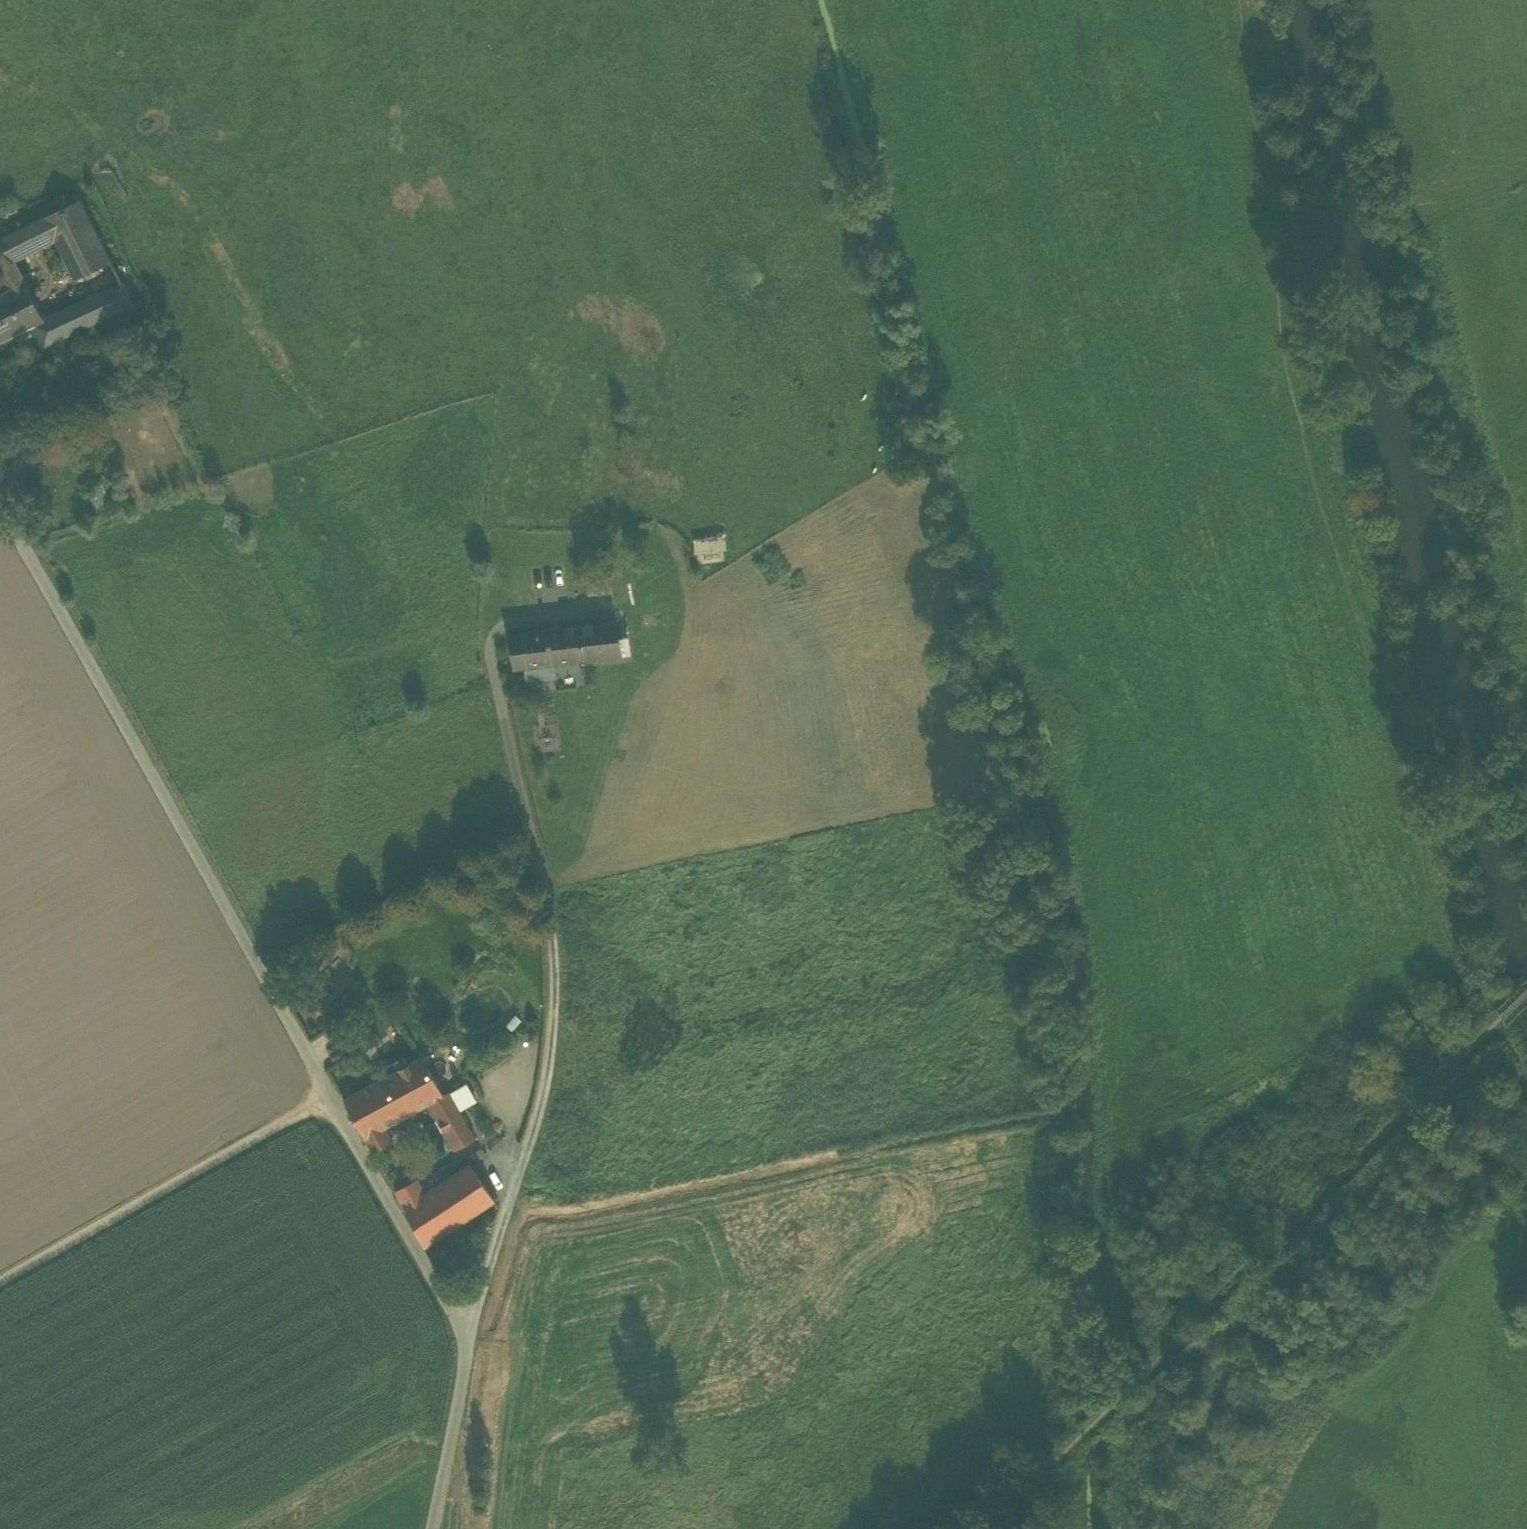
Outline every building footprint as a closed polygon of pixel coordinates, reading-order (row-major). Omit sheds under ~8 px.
[(34,222),(25,226),(36,248),(55,238),(75,279),(91,272),(111,261),(80,199),(34,222)] [(21,255),(36,248),(25,226),(13,233),(21,255)] [(21,255),(13,233),(0,239),(0,269),(10,289),(0,294),(0,298),(12,322),(18,319),(22,329),(33,324),(34,324),(43,319),(44,318),(14,258),(21,255)] [(34,324),(44,344),(132,302),(122,282),(34,324)] [(22,329),(18,319),(12,322),(0,298),(0,340),(22,329)] [(724,541),(696,544),(698,566),(726,563),(724,541)] [(616,620),(576,625),(580,660),(621,655),(616,620)] [(554,663),(580,660),(576,625),(546,629),(550,663),(554,663)] [(514,668),(524,667),(550,663),(546,629),(510,633),(514,668)] [(554,663),(550,663),(524,667),(526,681),(556,677),(554,663)] [(423,1055),(392,1072),(413,1111),(428,1103),(444,1094),(423,1055)] [(385,1126),(413,1111),(392,1072),(345,1098),(366,1137),(374,1150),(393,1140),(385,1126)] [(451,1090),(462,1110),(478,1101),(467,1082),(451,1090)] [(444,1094),(471,1145),(478,1141),(462,1110),(451,1090),(444,1094)] [(454,1151),(459,1152),(471,1145),(444,1094),(428,1103),(454,1151)] [(470,1163),(426,1193),(405,1207),(426,1245),(495,1200),(470,1163)] [(397,1192),(405,1207),(426,1193),(417,1179),(397,1192)]
